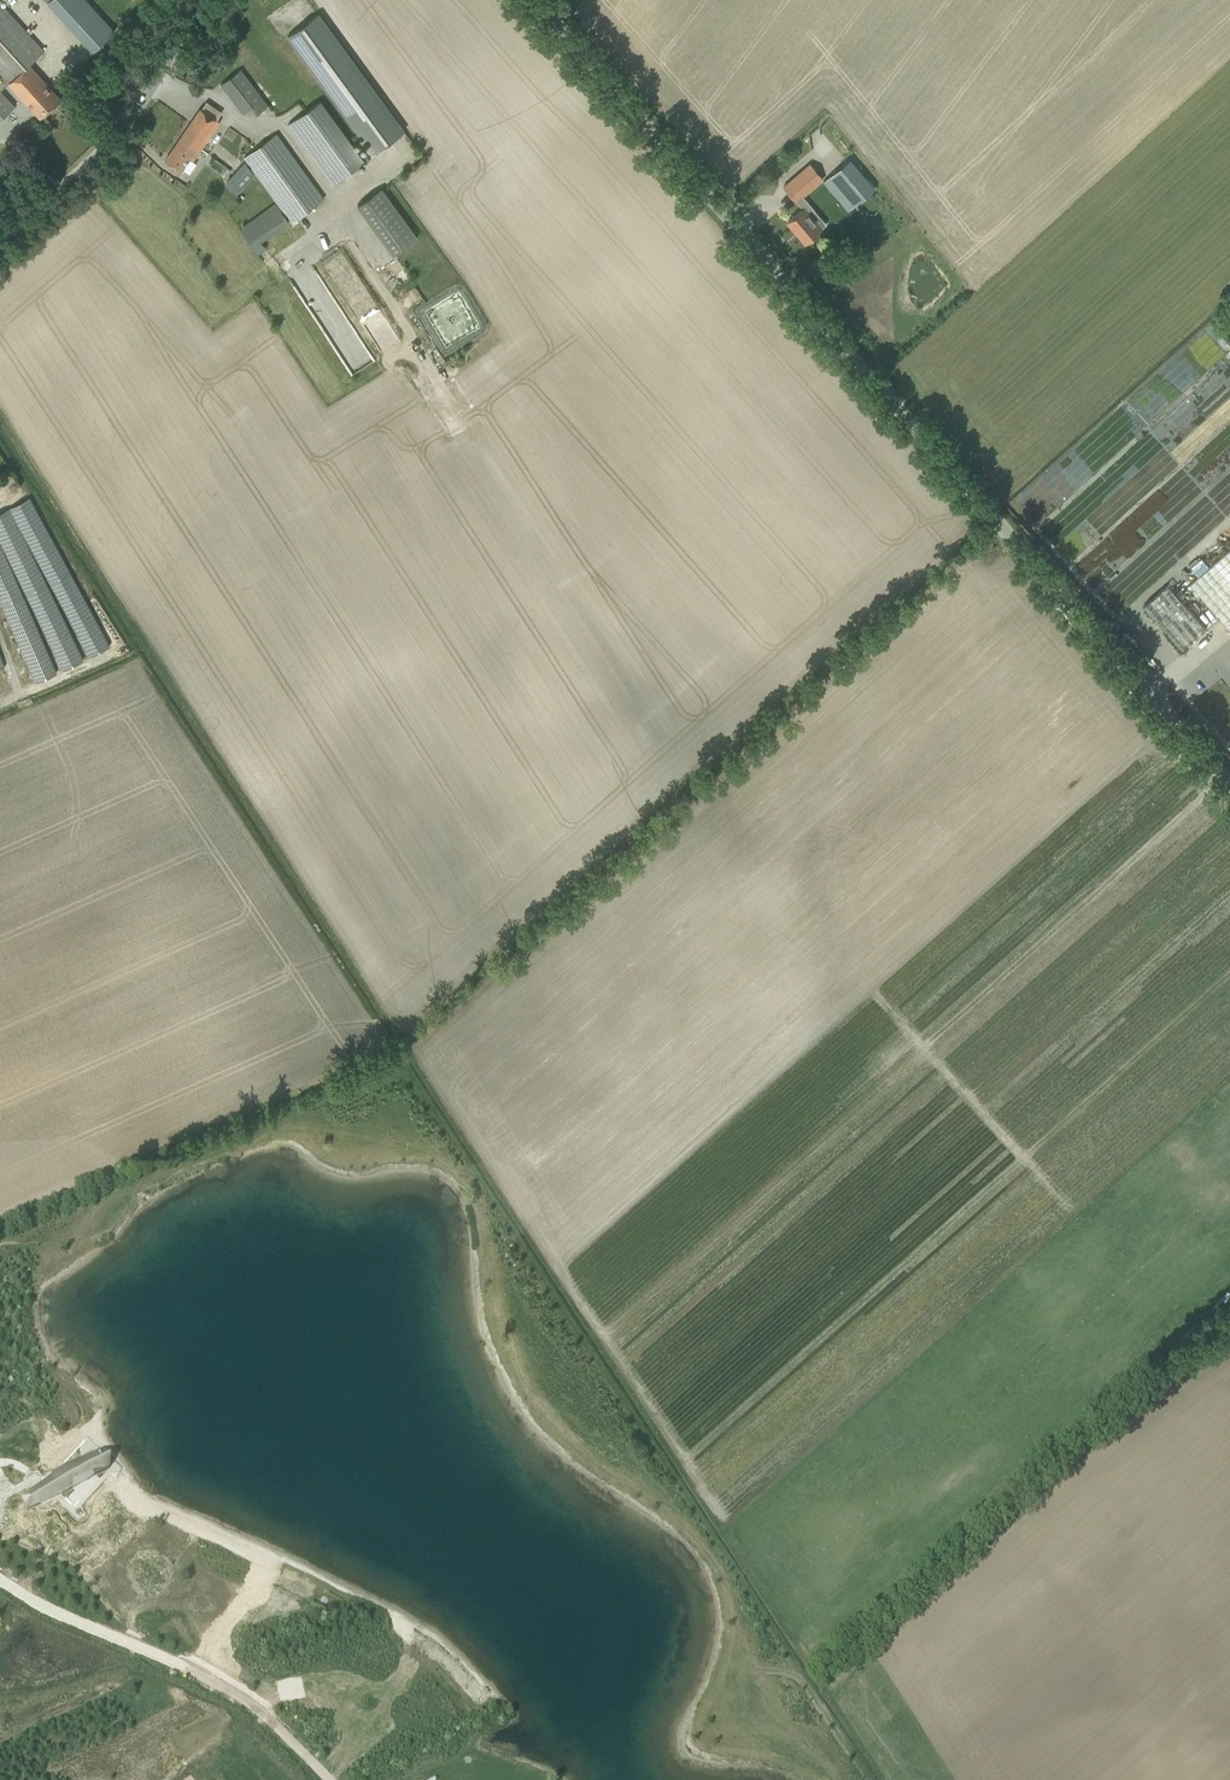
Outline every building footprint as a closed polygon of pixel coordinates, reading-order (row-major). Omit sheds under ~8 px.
[(93,51),(114,31),(86,0),(46,0),(93,51)] [(4,79),(8,83),(40,118),(61,100),(29,64),(44,51),(36,42),(0,3),(0,74),(4,79)] [(403,132),(317,14),(288,36),(374,153),(403,132)] [(221,84),(228,94),(243,114),(249,109),(255,116),(268,106),(240,69),(221,84)] [(8,83),(4,79),(0,82),(0,91),(8,83)] [(14,108),(0,93),(0,120),(14,108)] [(287,125),(331,185),(364,161),(320,101),(287,125)] [(217,120),(222,113),(206,102),(202,109),(200,108),(165,160),(180,171),(189,158),(192,161),(219,121),(217,120)] [(244,158),(291,222),(324,198),(277,134),(244,158)] [(848,160),(823,181),(842,204),(843,204),(842,203),(848,210),(857,203),(873,189),(848,160)] [(792,179),(783,187),(796,202),(796,201),(822,179),(810,165),(792,179)] [(357,206),(392,254),(417,237),(382,188),(357,206)] [(803,210),(788,222),(796,232),(797,231),(806,241),(804,242),(805,242),(820,229),(826,224),(814,210),(802,196),(796,202),(803,210)] [(831,268),(826,271),(829,276),(835,273),(831,268)] [(366,366),(375,360),(368,350),(359,356),(366,366)] [(0,478),(0,489),(14,480),(9,472),(0,478)] [(10,507),(91,657),(109,647),(29,497),(10,507)] [(64,670),(83,661),(9,508),(0,512),(0,539),(64,670)] [(0,546),(0,598),(37,682),(56,673),(0,546)] [(1229,630),(1229,550),(1190,584),(1229,630)] [(1145,605),(1182,648),(1206,628),(1168,584),(1145,605)] [(74,1466),(44,1480),(53,1498),(79,1485),(77,1479),(91,1472),(94,1476),(109,1469),(108,1468),(107,1468),(100,1452),(101,1452),(100,1451),(82,1460),(74,1462),(73,1463),(74,1466)] [(100,1451),(101,1452),(100,1452),(107,1468),(108,1468),(109,1469),(109,1458),(100,1451)] [(32,1491),(22,1499),(27,1510),(52,1498),(42,1483),(32,1491)]
